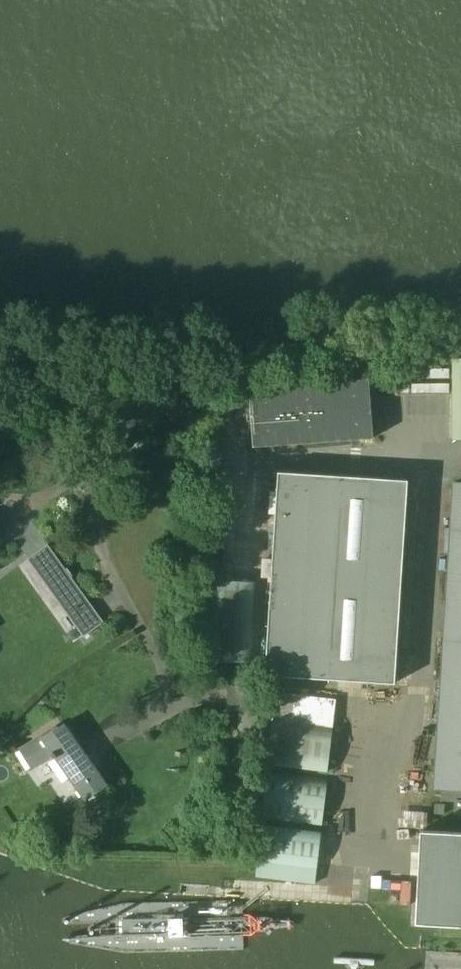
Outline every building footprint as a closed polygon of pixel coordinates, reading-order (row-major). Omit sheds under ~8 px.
[(452,358),(452,438),(460,438),(460,358),(452,358)] [(247,385),(252,447),(374,438),(369,376),(247,385)] [(275,509),(264,674),(394,682),(406,509),(407,479),(379,478),(277,471),(275,509)] [(454,482),(435,784),(440,785),(460,786),(460,483),(454,482)] [(48,544),(27,559),(83,637),(104,622),(48,544)] [(205,659),(249,662),(254,581),(210,578),(205,659)] [(182,651),(171,657),(177,667),(187,661),(182,651)] [(258,710),(256,710),(258,681),(230,679),(228,708),(239,709),(238,737),(257,739),(258,710)] [(272,720),(267,764),(327,771),(333,728),(272,720)] [(19,749),(31,769),(54,754),(85,800),(107,785),(64,723),(57,727),(57,725),(19,749)] [(268,773),(263,819),(320,826),(325,779),(268,773)] [(440,785),(440,801),(453,802),(460,802),(460,786),(440,785)] [(453,802),(452,817),(460,817),(460,802),(453,802)] [(444,805),(433,805),(433,816),(444,816),(444,805)] [(261,825),(257,860),(317,867),(321,832),(261,825)] [(420,830),(415,921),(460,924),(460,832),(420,830)]
